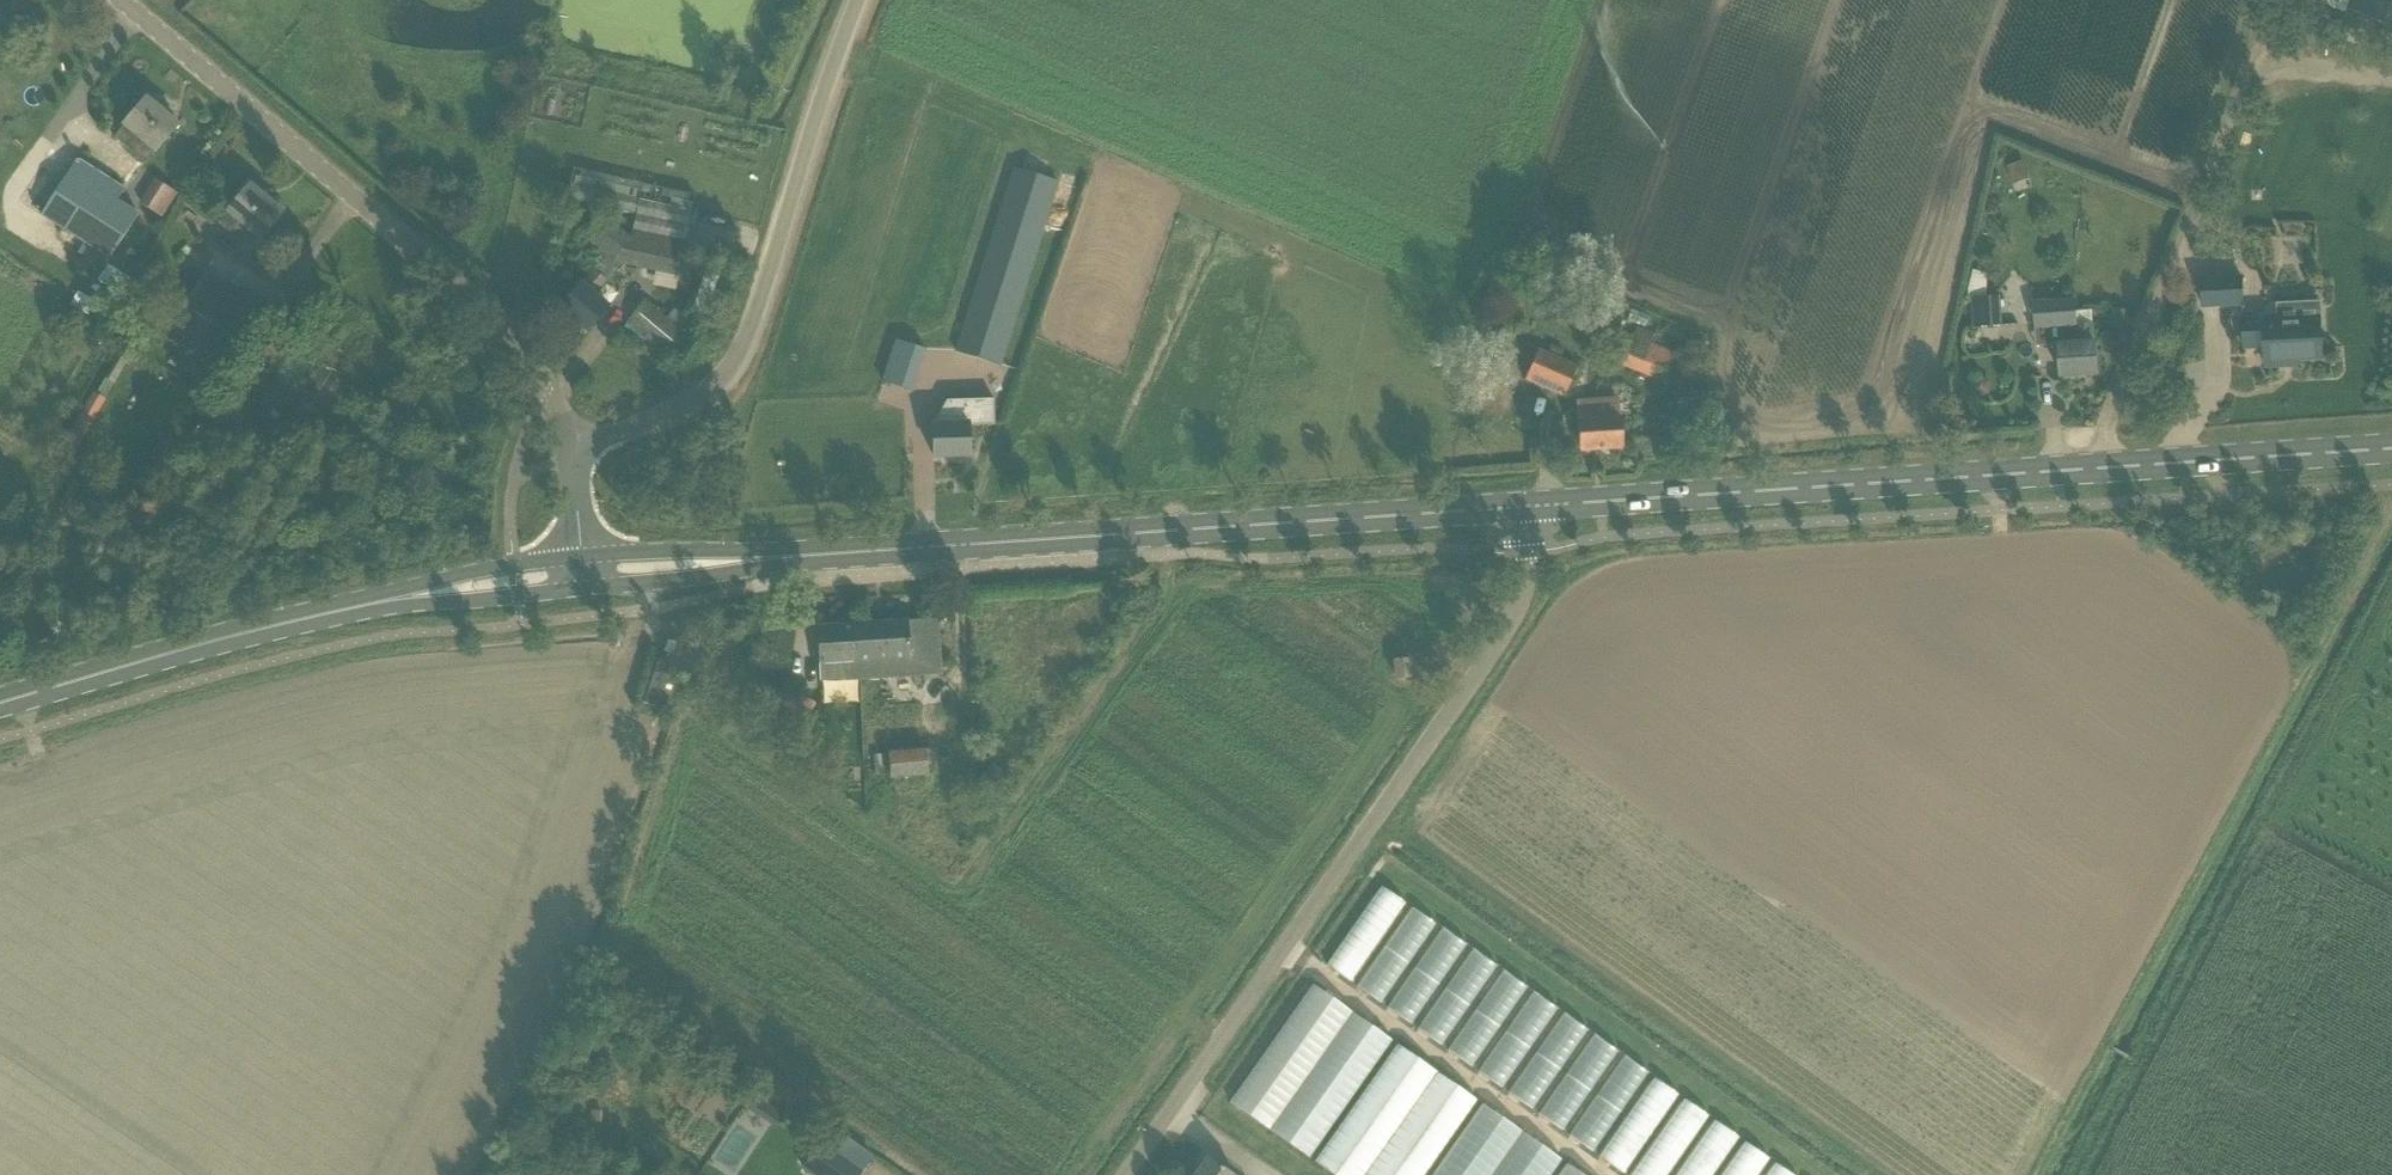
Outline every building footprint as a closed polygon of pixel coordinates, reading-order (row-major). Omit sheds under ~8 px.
[(2391,27),(2391,0),(2325,0),(2391,27)] [(179,125),(146,98),(122,126),(124,128),(114,138),(145,165),(154,154),(179,125)] [(117,201),(124,190),(77,160),(41,218),(109,261),(139,214),(117,201)] [(2012,180),(2028,175),(2024,162),(2008,167),(2012,180)] [(637,214),(631,238),(602,213),(583,236),(607,256),(595,270),(582,285),(581,284),(560,309),(588,332),(608,307),(595,296),(621,264),(677,276),(691,212),(694,196),(574,170),(567,199),(637,214)] [(1002,366),(1005,356),(1010,342),(1059,184),(1013,170),(955,352),(1002,366)] [(138,203),(164,217),(178,191),(153,177),(138,203)] [(250,251),(258,240),(282,212),(250,185),(226,213),(228,214),(219,224),(250,251)] [(693,310),(707,314),(722,270),(708,265),(693,310)] [(129,278),(112,267),(102,283),(119,294),(129,278)] [(169,329),(214,359),(251,301),(206,272),(169,329)] [(2245,304),(2244,276),(2202,279),(2203,307),(2245,304)] [(78,292),(78,293),(70,305),(88,316),(96,303),(96,302),(78,292)] [(2001,297),(1973,298),(1975,329),(2004,327),(2001,297)] [(2059,326),(2060,345),(2062,377),(2098,375),(2096,343),(2095,343),(2094,324),(2077,325),(2075,300),(2034,304),(2036,328),(2059,326)] [(670,360),(697,328),(675,309),(667,319),(645,301),(626,323),(670,360)] [(2244,319),(2245,348),(2265,347),(2266,367),(2284,366),(2284,361),(2323,359),(2322,322),(2321,302),(2277,303),(2278,313),(2262,314),(2262,318),(2244,319)] [(1664,384),(1676,353),(1651,343),(1655,335),(1637,328),(1622,368),(1664,384)] [(883,381),(914,390),(928,346),(897,336),(883,381)] [(1578,367),(1539,349),(1525,380),(1564,397),(1578,367)] [(112,384),(129,355),(119,350),(103,379),(112,384)] [(1473,371),(1469,389),(1483,392),(1486,373),(1473,371)] [(103,400),(112,384),(103,379),(93,395),(103,400)] [(74,449),(103,400),(93,395),(91,393),(63,442),(74,449)] [(1577,403),(1580,452),(1623,449),(1621,417),(1619,401),(1577,403)] [(933,425),(934,457),(970,456),(969,424),(967,424),(966,405),(950,406),(950,425),(933,425)] [(108,498),(97,493),(91,506),(102,511),(108,498)] [(939,660),(937,619),(935,619),(936,619),(855,625),(857,661),(876,660),(876,666),(883,665),(884,676),(915,674),(915,662),(939,660)] [(857,661),(855,625),(817,627),(820,665),(845,664),(846,679),(884,676),(883,665),(876,666),(876,660),(857,661)] [(712,678),(723,651),(709,646),(699,673),(712,678)] [(1396,678),(1411,678),(1410,660),(1395,661),(1396,678)] [(786,684),(761,727),(791,744),(816,703),(786,684)] [(926,749),(888,752),(890,779),(929,776),(926,749)] [(1327,965),(1351,982),(1406,903),(1382,886),(1327,965)] [(1436,925),(1412,908),(1357,986),(1381,1003),(1436,925)] [(1466,946),(1442,929),(1387,1008),(1411,1025),(1466,946)] [(1497,967),(1473,950),(1418,1029),(1442,1046),(1497,967)] [(1527,989),(1503,971),(1448,1050),(1472,1067),(1527,989)] [(1270,1130),(1353,1012),(1313,984),(1230,1102),(1270,1130)] [(1557,1010),(1533,992),(1478,1071),(1502,1088),(1557,1010)] [(1353,1012),(1270,1130),(1309,1158),(1392,1040),(1353,1012)] [(1588,1031),(1563,1014),(1508,1093),(1533,1110),(1588,1031)] [(1618,1052),(1594,1035),(1539,1114),(1563,1131),(1618,1052)] [(1437,1072),(1398,1044),(1315,1162),(1333,1174),(1365,1174),(1437,1072)] [(1648,1074),(1624,1056),(1569,1135),(1593,1152),(1648,1074)] [(1437,1072),(1365,1174),(1424,1174),(1477,1100),(1437,1072)] [(1679,1095),(1654,1078),(1599,1157),(1624,1174),(1679,1095)] [(749,1105),(760,1111),(767,1100),(756,1093),(749,1105)] [(1685,1099),(1631,1174),(1668,1174),(1709,1116),(1685,1099)] [(1522,1132),(1482,1104),(1432,1174),(1492,1174),(1522,1132)] [(1715,1120),(1677,1174),(1713,1174),(1739,1137),(1715,1120)] [(1522,1132),(1492,1174),(1551,1174),(1562,1160),(1522,1132)] [(843,1158),(819,1142),(801,1166),(814,1174),(860,1174),(862,1172),(843,1158)] [(1745,1142),(1722,1174),(1758,1174),(1770,1159),(1745,1142)] [(1208,1158),(1196,1174),(1233,1174),(1208,1158)] [(1567,1163),(1559,1174),(1584,1174),(1567,1163)] [(1775,1163),(1767,1174),(1793,1174),(1775,1163)]
